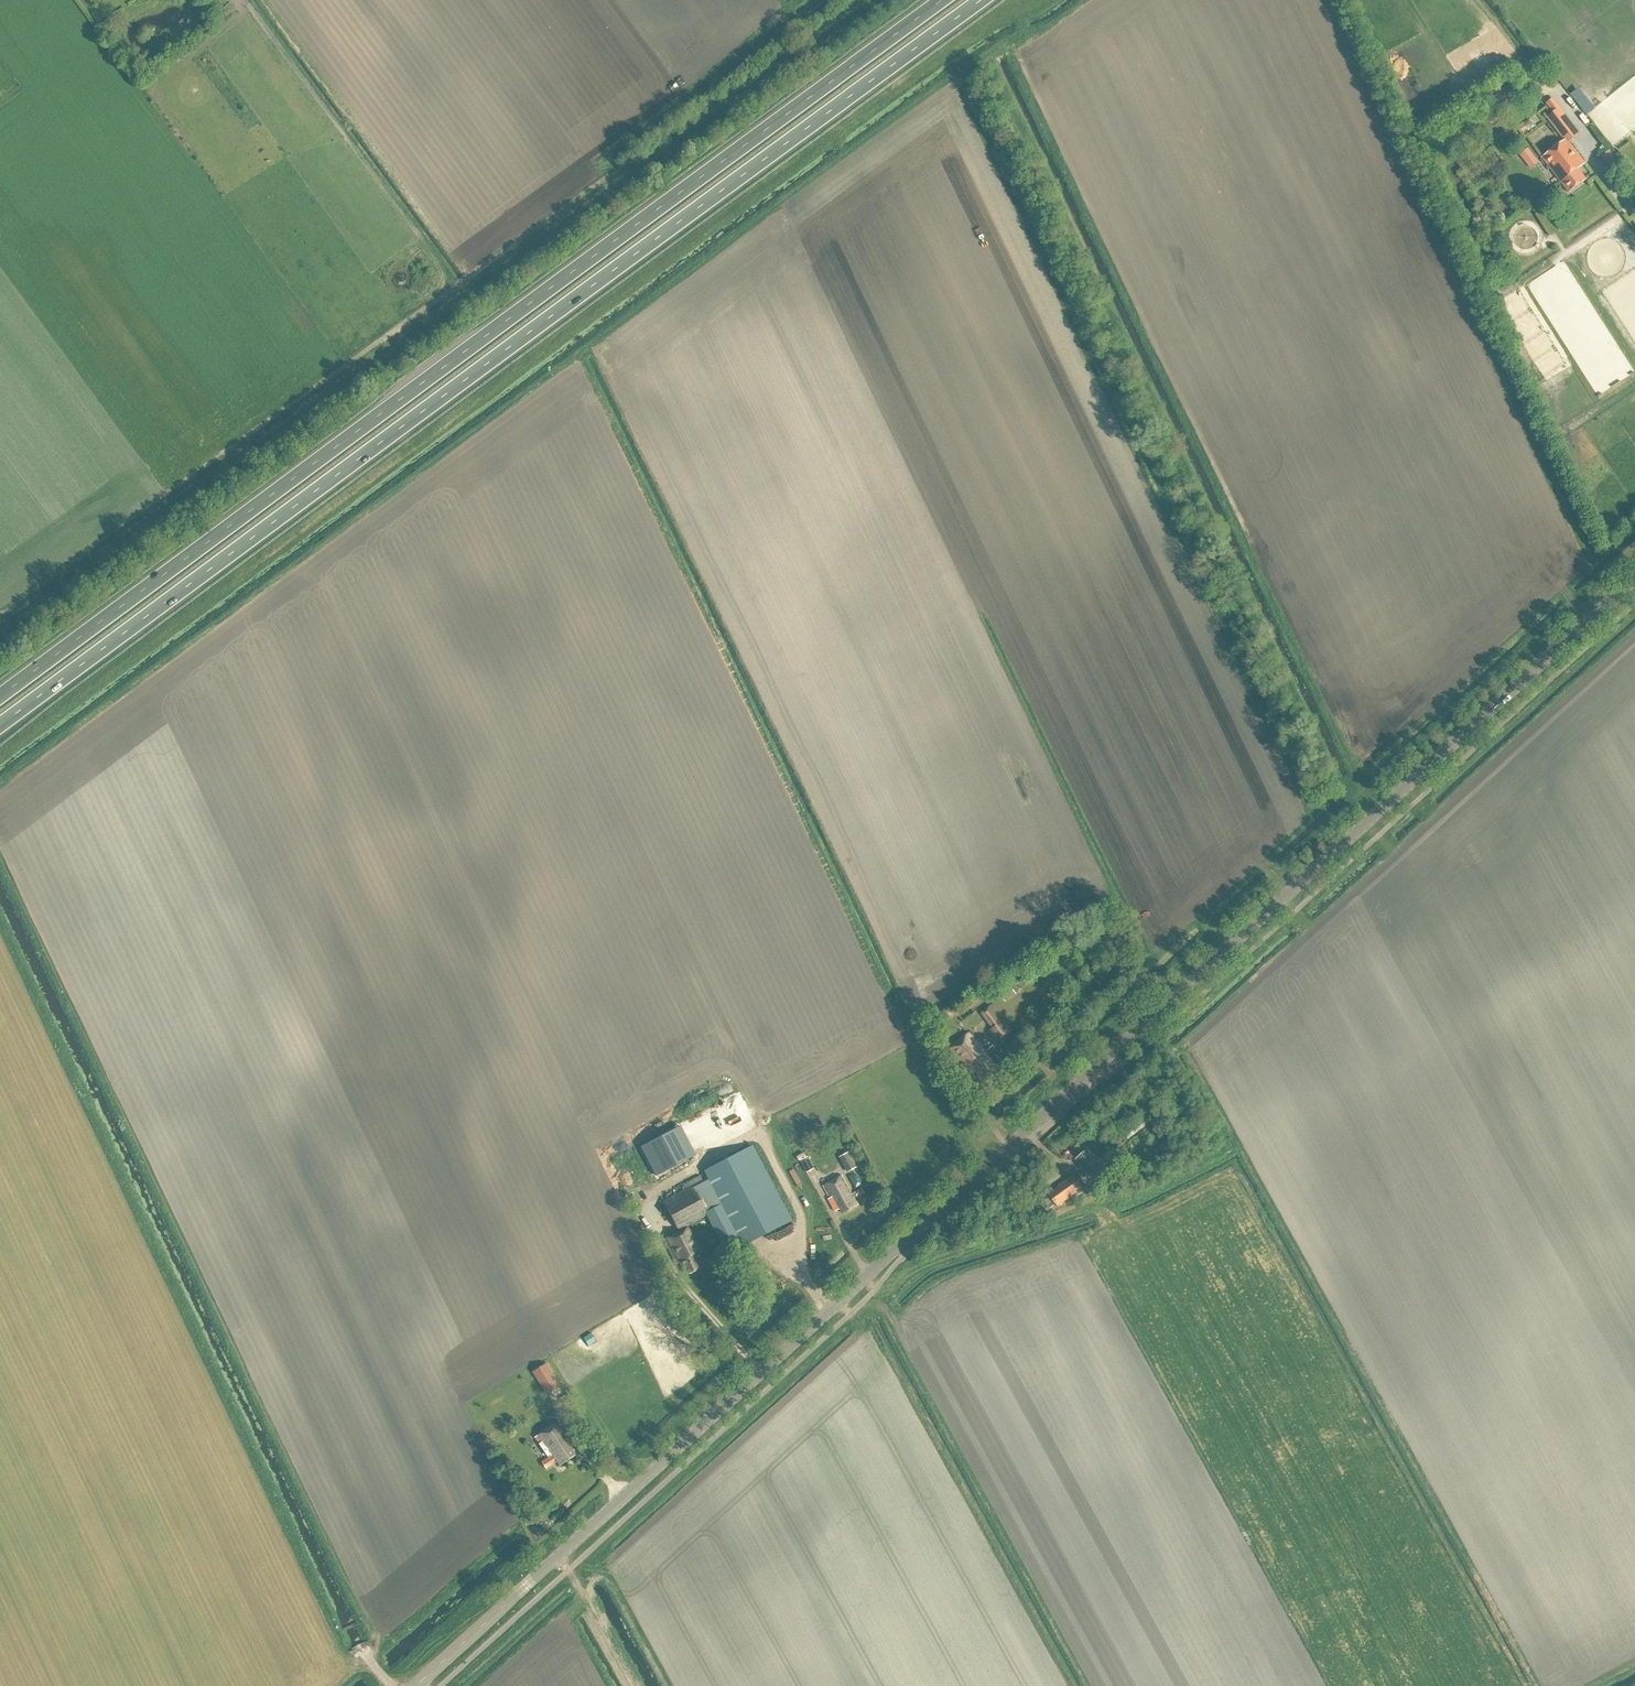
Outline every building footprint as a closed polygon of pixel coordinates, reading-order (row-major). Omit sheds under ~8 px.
[(189,18),(187,24),(196,26),(197,19),(189,18)] [(1482,76),(1486,82),(1497,74),(1493,69),(1482,76)] [(1503,81),(1484,96),(1488,102),(1508,87),(1503,81)] [(1570,95),(1585,115),(1593,109),(1578,89),(1570,95)] [(1564,140),(1566,138),(1569,142),(1580,133),(1553,98),(1546,103),(1553,112),(1546,117),(1564,140)] [(1542,158),(1546,163),(1564,187),(1569,193),(1585,180),(1578,170),(1585,164),(1567,139),(1542,158)] [(1481,144),(1465,156),(1471,163),(1487,151),(1481,144)] [(1520,155),(1527,164),(1535,158),(1528,148),(1520,155)] [(1610,150),(1601,157),(1611,171),(1620,164),(1610,150)] [(1000,995),(1006,1002),(1016,995),(1011,987),(1000,995)] [(1000,1040),(1012,1031),(993,1005),(982,1013),(993,1029),(989,1032),(993,1039),(997,1036),(1000,1040)] [(987,1056),(968,1035),(951,1050),(973,1075),(976,1073),(983,1081),(997,1068),(986,1056),(987,1056)] [(995,1055),(1000,1062),(1006,1057),(1001,1051),(995,1055)] [(707,1178),(691,1186),(707,1215),(726,1252),(741,1243),(742,1245),(791,1220),(752,1146),(704,1171),(707,1178)] [(1094,1157),(1088,1150),(1076,1160),(1082,1167),(1081,1168),(1095,1185),(1110,1172),(1096,1156),(1094,1157)] [(848,1151),(837,1156),(846,1172),(857,1166),(848,1151)] [(800,1160),(806,1172),(813,1169),(807,1156),(800,1160)] [(857,1205),(842,1176),(824,1186),(831,1199),(829,1200),(835,1211),(840,1209),(842,1213),(857,1205)] [(1057,1207),(1083,1189),(1073,1176),(1059,1186),(1060,1187),(1055,1191),(1054,1190),(1048,1194),(1057,1207)] [(707,1215),(691,1186),(662,1201),(679,1234),(664,1242),(676,1264),(680,1263),(686,1275),(705,1265),(687,1230),(685,1231),(683,1228),(707,1215)] [(857,1198),(864,1194),(861,1187),(854,1192),(857,1198)] [(532,1372),(546,1395),(560,1386),(546,1363),(532,1372)] [(564,1396),(560,1398),(565,1405),(569,1403),(564,1396)] [(576,1450),(557,1422),(535,1437),(548,1457),(541,1461),(546,1468),(556,1462),(559,1466),(576,1455),(573,1451),(576,1450)]
